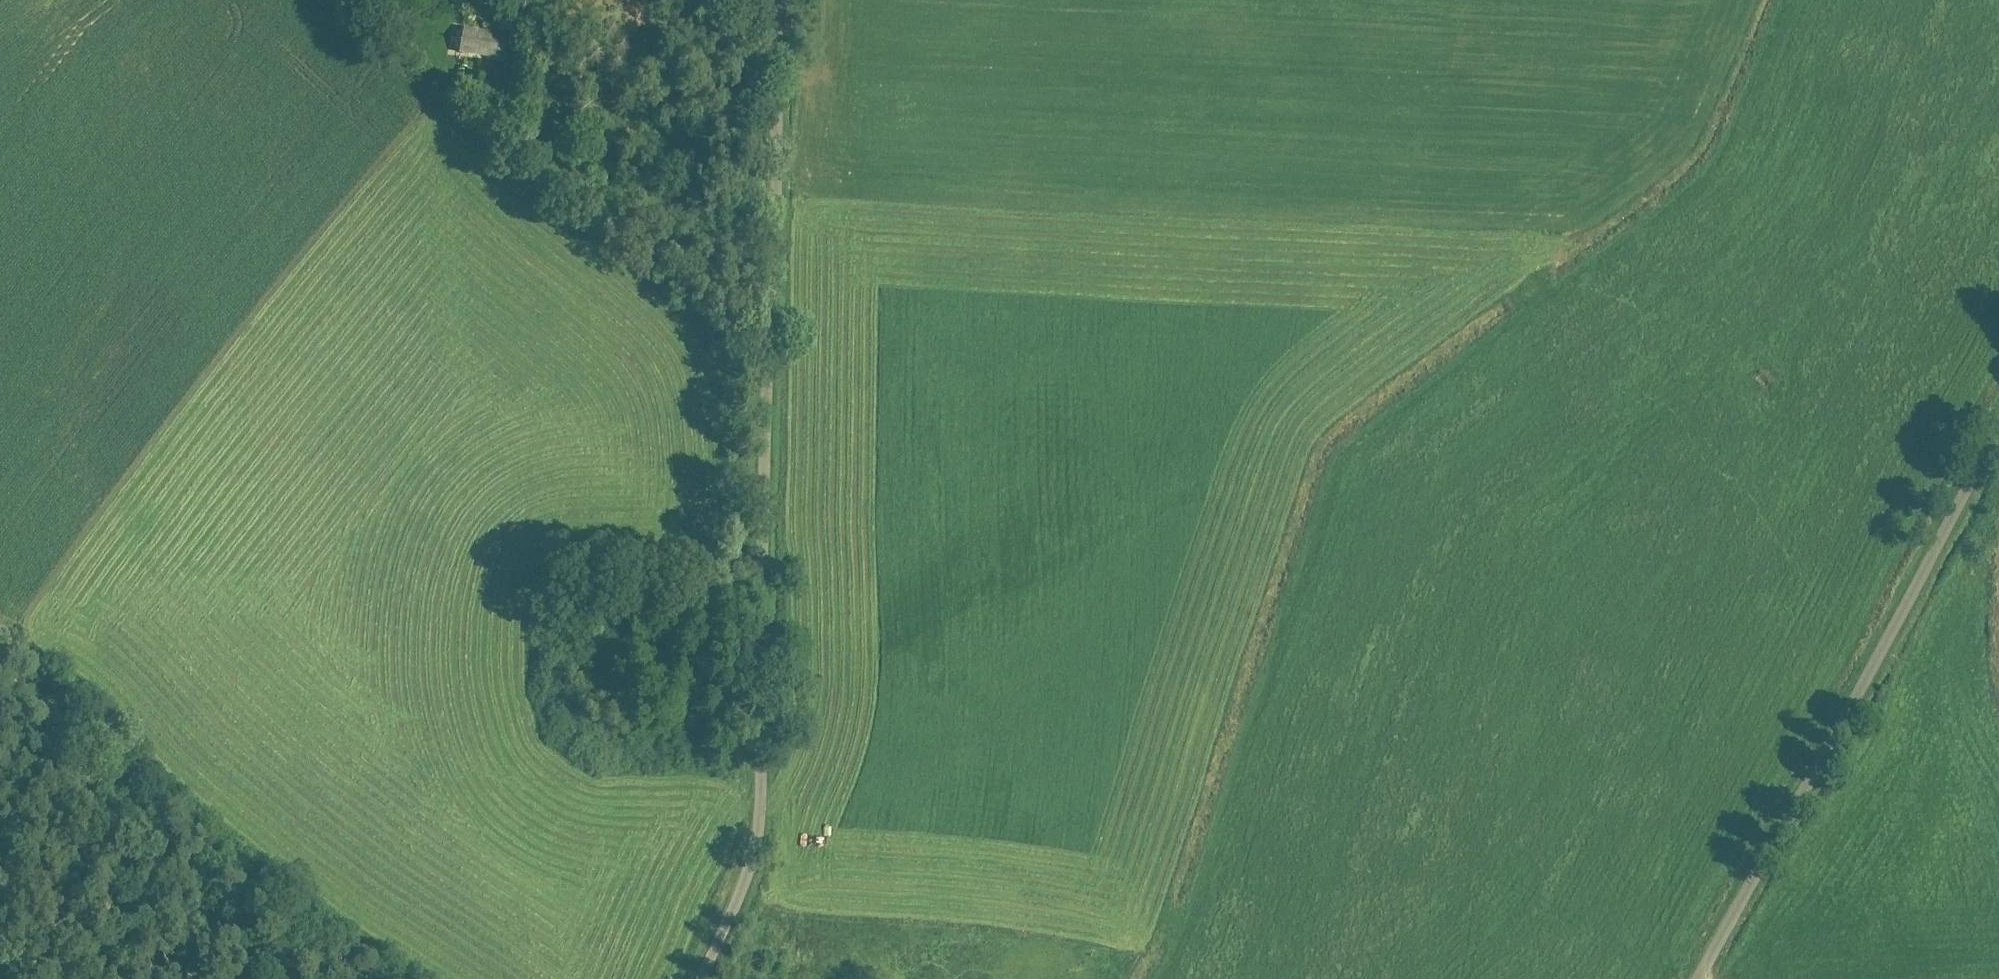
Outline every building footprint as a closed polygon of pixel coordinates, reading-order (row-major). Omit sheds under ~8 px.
[(463,30),(460,50),(503,57),(506,38),(463,30)]
